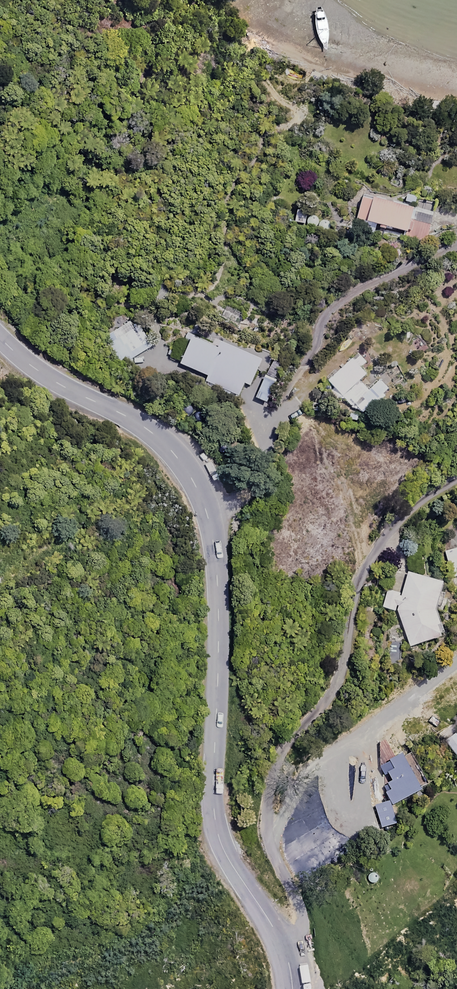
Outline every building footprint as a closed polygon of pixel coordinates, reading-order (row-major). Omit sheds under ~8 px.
[(404,203),(364,191),(357,216),(413,232),(412,235),(426,239),(433,215),(413,209),(417,195),(407,192),(404,203)] [(329,222),(296,209),(292,220),(324,233),(329,222)] [(151,345),(139,325),(117,338),(130,359),(151,345)] [(217,345),(191,334),(179,363),(208,374),(204,384),(237,398),(244,382),(250,384),(261,356),(219,339),(217,345)] [(366,361),(358,353),(328,379),(334,386),(329,390),(335,397),(341,392),(359,413),(388,388),(379,378),(367,389),(358,379),(365,372),(360,366),(366,361)] [(443,551),(450,577),(456,575),(456,547),(443,551)] [(409,644),(440,633),(436,621),(439,620),(435,607),(442,579),(407,570),(402,592),(387,589),(382,607),(395,610),(409,644)] [(421,786),(399,748),(378,760),(389,779),(380,784),(391,803),(421,786)]
